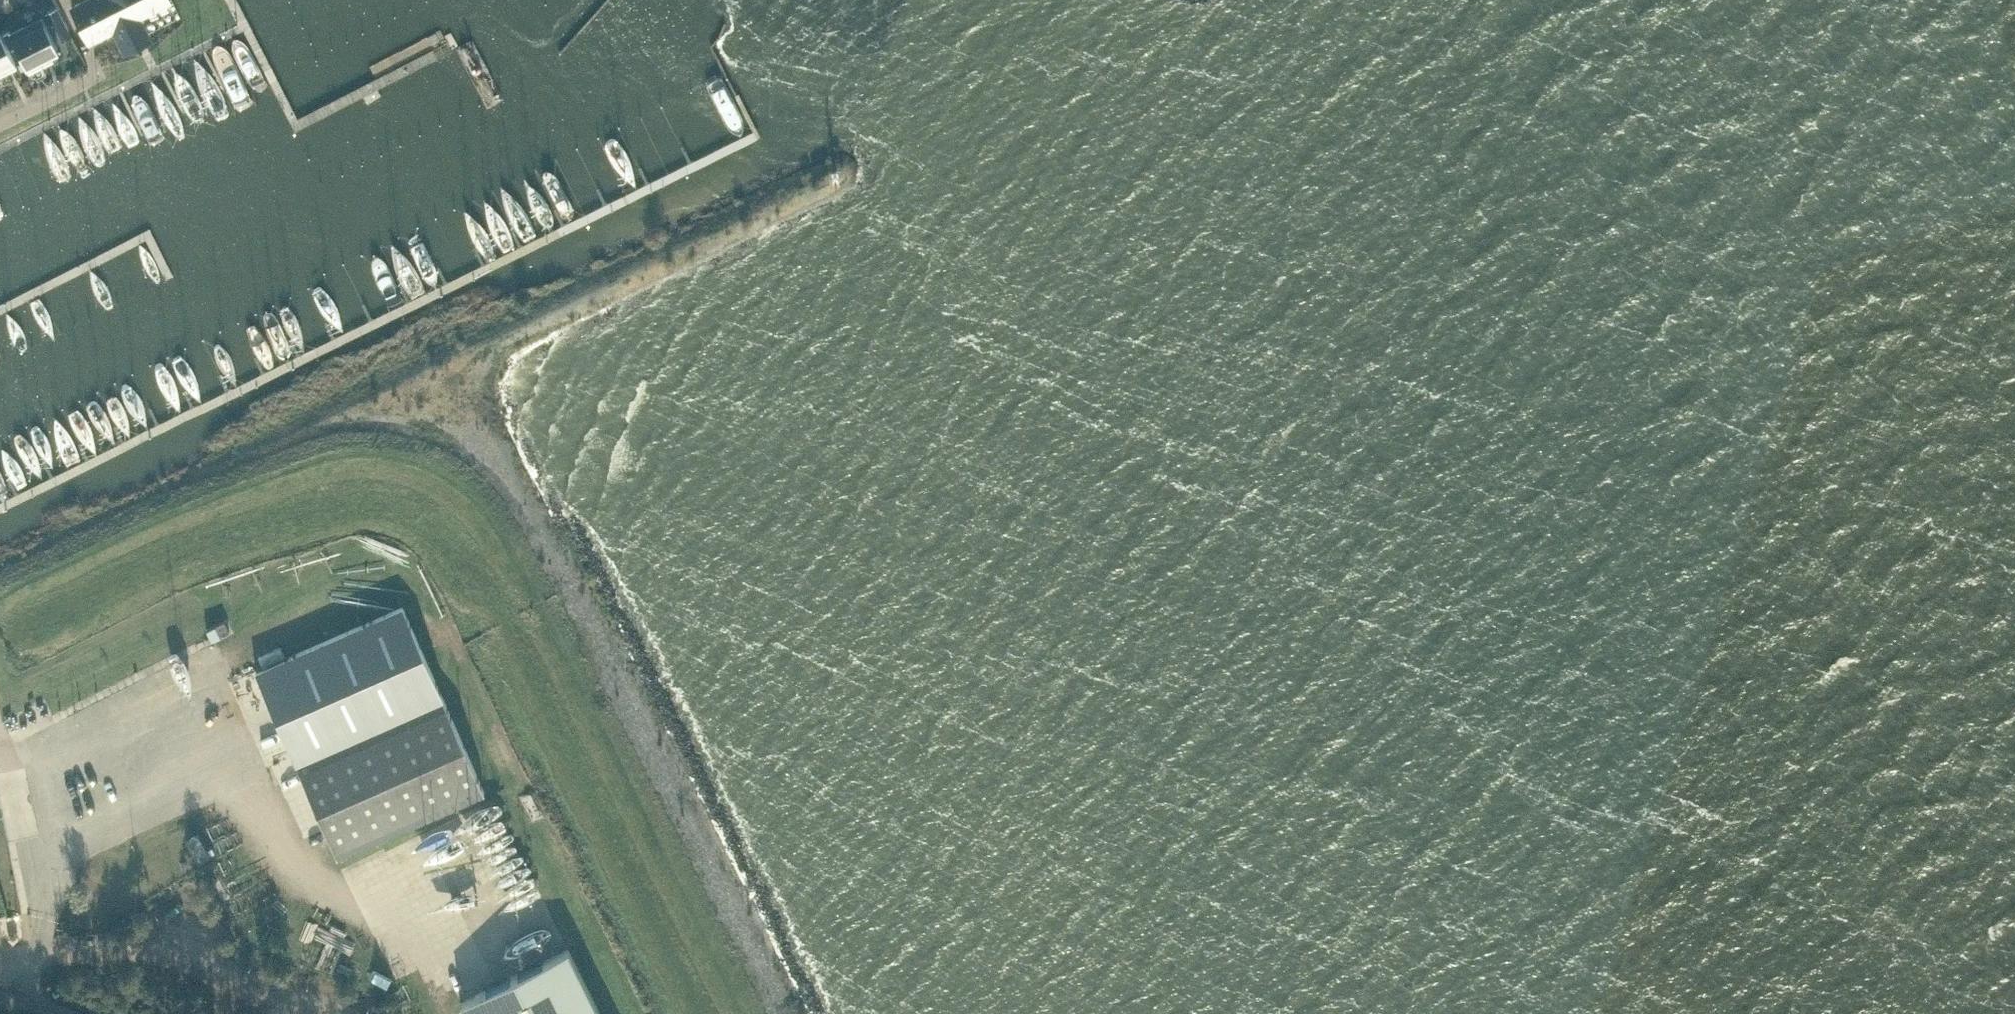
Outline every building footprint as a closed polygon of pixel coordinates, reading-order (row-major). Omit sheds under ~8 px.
[(123,46),(147,34),(138,16),(169,0),(86,0),(72,7),(89,41),(114,28),(123,46)] [(57,6),(44,12),(51,25),(63,18),(57,6)] [(11,33),(29,70),(52,58),(50,53),(57,49),(41,18),(11,33)] [(16,64),(0,34),(0,72),(16,64)] [(403,607),(255,671),(335,855),(483,791),(403,607)] [(12,716),(16,725),(34,716),(30,707),(12,716)] [(535,909),(491,921),(495,936),(539,924),(535,909)] [(466,1013),(600,1013),(568,949),(460,1002),(466,1013)]
